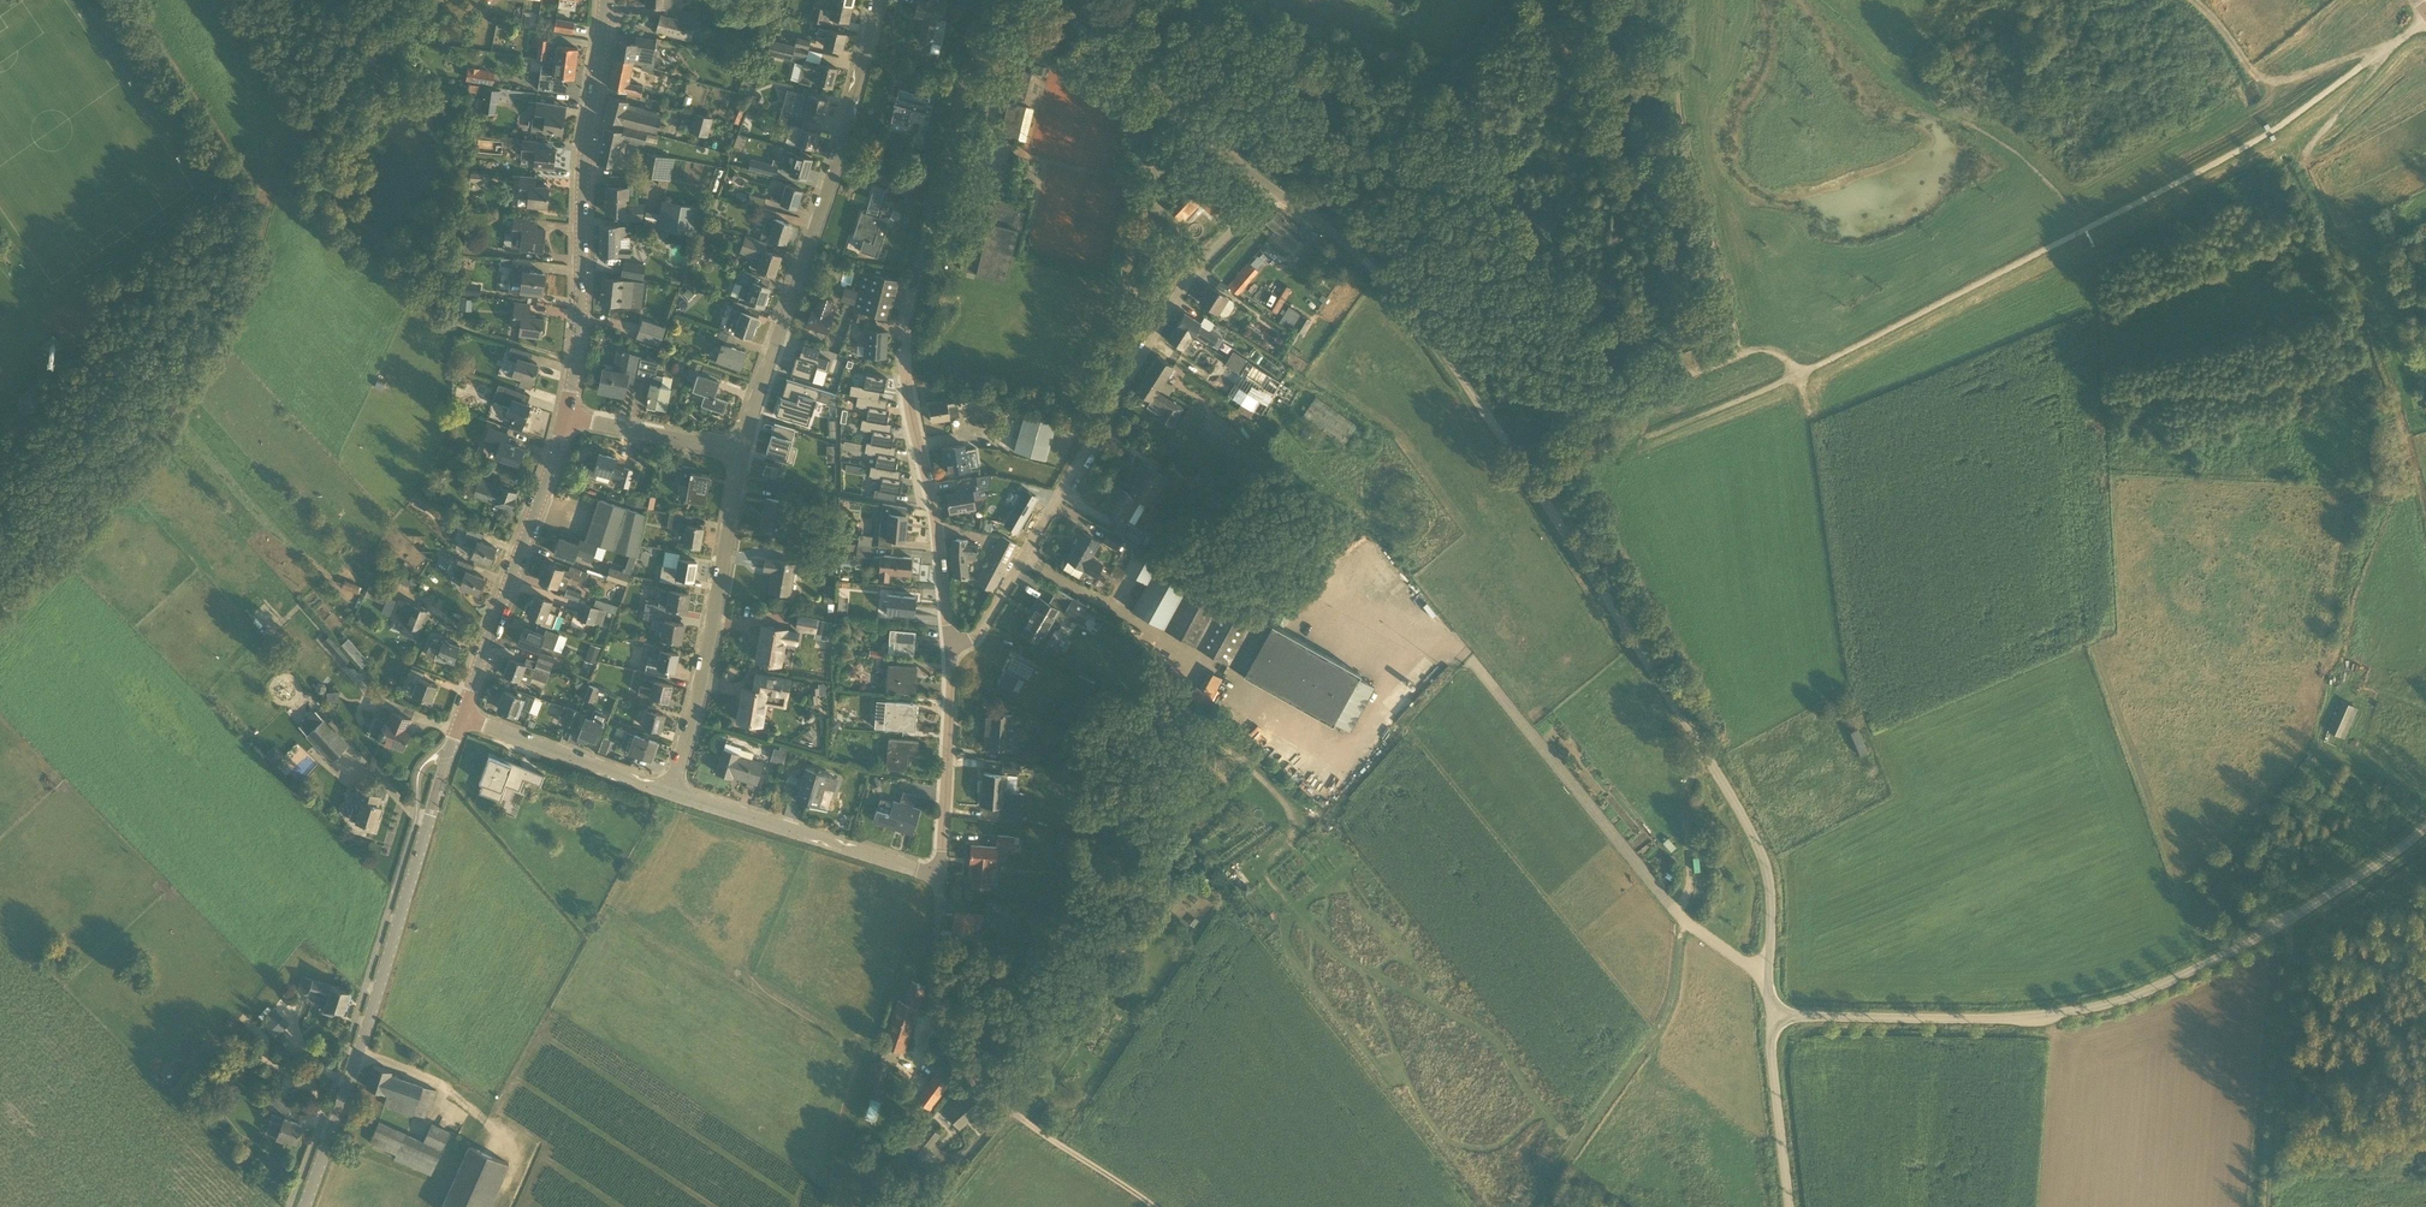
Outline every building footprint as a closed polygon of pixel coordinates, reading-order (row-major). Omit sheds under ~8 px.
[(669,8),(672,5),(672,0),(647,0),(646,7),(669,8)] [(940,20),(943,3),(935,2),(935,0),(918,0),(915,15),(925,18),(920,41),(931,44),(931,43),(932,43),(930,52),(938,54),(940,45),(941,45),(946,21),(940,20)] [(814,6),(810,20),(822,23),(823,16),(848,22),(851,6),(833,2),(831,10),(814,6)] [(661,15),(656,31),(690,40),(694,24),(691,23),(678,20),(661,15)] [(554,30),(556,30),(573,33),(574,22),(556,19),(554,30)] [(824,46),(841,50),(845,34),(828,30),(819,28),(817,36),(826,38),(824,46)] [(614,58),(633,62),(633,63),(642,66),(654,69),(656,53),(654,53),(656,39),(637,36),(636,44),(635,44),(617,41),(614,57),(614,58)] [(808,49),(810,40),(796,37),(796,38),(789,37),(787,44),(808,49)] [(542,59),(546,59),(548,40),(534,38),(533,45),(539,46),(537,58),(542,59)] [(769,39),(763,63),(769,64),(771,55),(791,60),(795,62),(790,79),(799,81),(799,80),(811,84),(811,81),(832,86),(832,84),(836,67),(820,63),(820,64),(805,60),(805,59),(806,57),(808,49),(787,44),(769,39)] [(557,45),(555,61),(575,64),(577,48),(557,45)] [(724,57),(720,70),(735,74),(739,62),(724,57)] [(614,58),(608,87),(641,96),(643,86),(629,82),(633,63),(633,62),(614,58)] [(542,59),(538,89),(555,92),(556,84),(564,85),(565,77),(573,78),(575,64),(555,61),(546,59),(542,59)] [(928,59),(925,68),(934,70),(937,61),(928,59)] [(1047,67),(1038,65),(1036,73),(1045,75),(1047,67)] [(648,72),(655,74),(656,70),(654,69),(642,66),(641,69),(648,71),(648,72)] [(751,66),(749,73),(756,74),(758,67),(751,66)] [(470,69),(468,82),(492,86),(494,73),(470,69)] [(478,94),(479,86),(470,85),(469,93),(478,94)] [(483,88),(481,99),(498,101),(500,90),(483,88)] [(906,126),(907,126),(905,130),(931,137),(937,116),(925,113),(925,112),(924,112),(928,96),(927,96),(927,97),(899,89),(900,88),(899,88),(895,103),(894,103),(893,104),(895,105),(891,121),(891,122),(892,121),(906,125),(906,126)] [(794,93),(793,100),(797,101),(795,109),(805,111),(805,112),(823,117),(828,100),(809,95),(801,93),(800,94),(794,93)] [(752,95),(750,104),(756,106),(759,97),(752,95)] [(611,96),(604,119),(623,124),(623,123),(658,132),(658,130),(659,130),(660,124),(661,123),(663,116),(628,106),(629,101),(611,96)] [(531,128),(536,129),(538,129),(543,130),(554,132),(554,134),(560,135),(560,133),(562,133),(564,115),(566,106),(555,105),(541,103),(538,102),(535,118),(533,118),(531,128)] [(1018,139),(1026,106),(1008,102),(1000,135),(1018,139)] [(746,112),(738,108),(732,122),(740,125),(746,112)] [(748,110),(746,117),(754,119),(756,113),(748,110)] [(707,137),(712,118),(696,114),(691,132),(707,137)] [(795,116),(788,141),(814,149),(819,133),(814,132),(816,122),(803,118),(803,119),(795,116)] [(604,127),(596,163),(616,167),(622,140),(645,145),(648,131),(624,125),(623,131),(604,127)] [(535,156),(534,166),(553,167),(553,166),(555,164),(556,157),(554,155),(555,149),(537,148),(537,140),(523,139),(521,154),(535,156)] [(786,151),(780,170),(789,173),(799,176),(800,174),(806,176),(812,158),(809,157),(795,154),(786,151)] [(659,177),(663,156),(646,153),(642,174),(659,177)] [(1207,180),(1206,181),(1201,177),(1202,175),(1201,176),(1199,174),(1197,176),(1178,157),(1168,168),(1183,182),(1181,184),(1184,187),(1166,206),(1182,220),(1200,201),(1211,212),(1212,211),(1218,216),(1228,205),(1223,200),(1224,198),(1219,193),(1220,192),(1219,191),(1218,192),(1213,188),(1214,186),(1213,186),(1212,187),(1207,182),(1208,181),(1207,180)] [(749,159),(746,169),(751,170),(776,176),(777,169),(778,166),(754,160),(749,159)] [(731,170),(728,173),(729,178),(732,180),(736,180),(738,177),(738,172),(735,170),(731,170)] [(469,173),(468,181),(482,182),(483,182),(484,174),(469,173)] [(528,197),(528,205),(547,207),(549,187),(534,186),(535,176),(520,175),(518,196),(528,197)] [(802,190),(786,184),(782,195),(772,192),(770,199),(780,203),(796,208),(802,190)] [(854,236),(855,237),(863,239),(862,243),(859,251),(876,257),(880,245),(874,243),(881,218),(879,217),(884,201),(888,190),(886,189),(876,186),(874,185),(874,186),(872,193),(869,203),(867,208),(866,212),(861,211),(858,221),(854,236)] [(606,206),(606,213),(616,213),(616,219),(621,219),(630,220),(642,220),(642,204),(641,204),(639,204),(635,204),(629,204),(629,188),(628,188),(606,187),(606,188),(606,206)] [(747,203),(763,208),(765,198),(749,194),(747,203)] [(967,238),(959,269),(1006,280),(1018,230),(1021,231),(1025,212),(1013,209),(1014,203),(994,198),(992,204),(984,202),(975,240),(967,238)] [(695,235),(698,217),(705,218),(707,210),(700,208),(663,201),(663,200),(662,200),(660,213),(646,211),(643,226),(669,230),(682,233),(695,235)] [(763,208),(760,216),(763,216),(767,218),(773,219),(774,215),(775,211),(763,208)] [(1271,236),(1292,254),(1307,237),(1276,210),(1266,222),(1276,231),(1271,236)] [(711,216),(712,226),(721,225),(720,215),(711,216)] [(522,236),(521,248),(542,250),(545,229),(536,228),(536,219),(515,217),(512,235),(522,236)] [(762,232),(761,235),(785,243),(786,240),(791,224),(775,219),(772,227),(764,225),(762,232)] [(599,239),(599,256),(605,256),(617,256),(630,256),(630,248),(621,247),(621,237),(626,237),(626,226),(625,226),(618,226),(618,225),(614,225),(600,225),(599,239)] [(709,230),(708,233),(709,236),(712,238),(716,236),(716,232),(715,230),(711,229),(709,230)] [(667,241),(680,243),(682,233),(669,230),(667,241)] [(682,233),(680,243),(693,245),(695,235),(682,233)] [(465,235),(464,251),(476,252),(477,244),(470,243),(470,236),(465,235)] [(745,239),(740,252),(753,257),(758,258),(755,268),(774,275),(776,268),(781,255),(762,249),(765,241),(746,235),(745,239)] [(694,255),(714,261),(716,254),(706,251),(705,255),(694,252),(694,255)] [(500,266),(512,268),(513,259),(506,258),(501,258),(500,266)] [(545,274),(529,272),(531,261),(513,259),(512,268),(510,290),(542,294),(545,274)] [(621,275),(644,279),(646,264),(624,261),(621,275)] [(1227,286),(1238,295),(1258,271),(1248,262),(1227,286)] [(746,301),(763,306),(770,288),(753,282),(755,274),(741,269),(736,283),(742,285),(738,297),(746,300),(746,301)] [(853,310),(889,319),(899,280),(864,270),(853,310)] [(687,274),(683,284),(692,287),(696,277),(687,274)] [(601,302),(601,303),(620,305),(620,304),(630,305),(631,294),(642,295),(643,284),(623,282),(623,281),(603,279),(603,280),(601,302)] [(1226,286),(1219,281),(1215,286),(1222,292),(1226,286)] [(1228,298),(1208,285),(1205,291),(1206,292),(1199,302),(1218,313),(1228,298)] [(844,287),(841,301),(854,304),(857,290),(844,287)] [(684,293),(683,294),(688,299),(695,294),(689,288),(688,289),(684,293)] [(811,314),(807,325),(816,328),(816,330),(816,332),(822,335),(824,332),(825,331),(827,331),(833,314),(828,312),(833,300),(821,296),(815,310),(812,309),(811,314)] [(471,312),(472,299),(461,298),(460,311),(471,312)] [(731,308),(728,318),(738,321),(734,331),(751,338),(758,317),(745,312),(747,305),(734,301),(731,308)] [(519,333),(541,336),(543,319),(528,317),(529,304),(515,302),(512,322),(521,323),(519,333)] [(1175,327),(1192,337),(1194,335),(1215,347),(1217,348),(1222,339),(1199,324),(1201,322),(1184,312),(1175,327)] [(854,313),(852,320),(863,323),(865,316),(854,313)] [(1311,319),(1301,313),(1292,327),(1302,334),(1311,319)] [(643,321),(637,338),(658,345),(664,328),(643,321)] [(1175,327),(1167,340),(1193,355),(1197,348),(1188,343),(1192,337),(1175,327)] [(745,352),(730,347),(735,335),(720,330),(716,343),(722,346),(717,360),(740,368),(745,352)] [(887,332),(866,331),(865,356),(885,357),(887,332)] [(517,361),(513,375),(522,378),(520,385),(530,388),(537,364),(530,361),(532,353),(511,347),(508,359),(517,361)] [(623,395),(625,387),(628,371),(637,373),(640,358),(618,350),(614,371),(603,369),(600,388),(611,390),(610,392),(610,393),(611,392),(623,395)] [(795,359),(790,374),(812,382),(816,368),(826,372),(830,361),(801,351),(798,361),(795,359)] [(647,354),(645,360),(654,362),(655,356),(656,353),(657,352),(653,352),(647,354)] [(1254,409),(1261,413),(1262,413),(1266,416),(1269,412),(1282,419),(1299,391),(1290,386),(1289,387),(1280,381),(1281,380),(1232,352),(1225,364),(1240,373),(1227,395),(1253,410),(1254,409)] [(1143,378),(1159,389),(1168,395),(1174,387),(1164,381),(1173,367),(1157,356),(1144,377),(1143,377),(1143,378)] [(637,373),(637,377),(651,380),(650,384),(647,398),(649,398),(647,407),(655,409),(655,406),(666,409),(666,408),(665,408),(670,387),(661,385),(663,377),(656,376),(658,363),(654,362),(645,360),(640,358),(637,373)] [(689,368),(700,371),(703,365),(692,361),(689,368)] [(703,365),(701,371),(720,378),(722,371),(703,365)] [(704,393),(701,405),(724,413),(728,401),(714,396),(719,382),(697,374),(692,389),(704,393)] [(851,385),(849,395),(857,396),(879,400),(879,399),(880,391),(884,392),(886,378),(866,374),(864,387),(851,385)] [(1143,378),(1135,391),(1149,399),(1151,401),(1147,406),(1159,415),(1157,417),(1171,426),(1183,408),(1181,407),(1157,392),(1159,389),(1143,378)] [(378,379),(375,387),(382,390),(385,382),(378,379)] [(786,399),(782,397),(777,415),(810,425),(822,389),(792,380),(786,399)] [(514,419),(511,426),(520,429),(523,422),(524,422),(530,405),(521,402),(524,394),(506,387),(499,384),(492,400),(501,403),(510,407),(506,416),(514,419)] [(857,396),(856,406),(869,408),(867,420),(887,423),(889,409),(886,409),(887,401),(887,400),(879,399),(879,400),(857,396)] [(944,402),(928,404),(931,421),(950,418),(959,416),(958,409),(968,407),(966,396),(956,397),(944,399),(944,402)] [(1314,397),(1303,417),(1346,441),(1357,421),(1314,397)] [(1253,410),(1249,417),(1251,418),(1254,414),(1259,417),(1262,413),(1261,413),(1254,409),(1253,410)] [(1024,413),(1014,451),(1045,460),(1057,420),(1055,419),(1054,421),(1024,413)] [(1232,433),(1208,418),(1200,431),(1223,446),(1232,433)] [(862,419),(860,429),(873,431),(871,443),(891,446),(894,433),(890,432),(892,424),(887,423),(867,420),(862,419)] [(772,432),(766,453),(774,455),(773,458),(775,459),(775,457),(780,459),(785,460),(789,446),(791,439),(792,439),(795,429),(775,424),(774,425),(772,432)] [(498,447),(495,456),(518,464),(524,449),(506,442),(508,435),(489,427),(484,442),(498,447)] [(449,432),(445,441),(453,445),(457,436),(449,432)] [(1168,439),(1163,447),(1173,453),(1178,455),(1182,448),(1178,445),(1168,439)] [(477,453),(487,456),(490,445),(479,442),(477,453)] [(854,442),(852,450),(862,452),(863,444),(854,442)] [(866,442),(864,452),(878,454),(876,466),(896,470),(898,456),(895,456),(896,447),(891,446),(871,443),(866,442)] [(1234,456),(1239,449),(1229,442),(1224,449),(1234,456)] [(965,451),(964,445),(942,448),(944,460),(946,460),(949,473),(971,469),(967,451),(965,451)] [(595,477),(596,472),(621,479),(619,485),(628,487),(633,469),(624,467),(623,470),(613,467),(616,458),(599,453),(596,463),(592,462),(587,463),(585,467),(585,472),(589,475),(595,477)] [(1140,500),(1139,500),(1149,506),(1166,477),(1145,464),(1144,465),(1141,463),(1136,472),(1139,474),(1137,476),(1141,478),(1138,482),(1136,481),(1129,493),(1129,494),(1140,500)] [(769,476),(772,466),(766,464),(763,475),(769,476)] [(679,479),(678,484),(688,485),(685,499),(685,500),(690,501),(691,496),(706,499),(707,492),(710,475),(695,473),(695,468),(690,467),(689,467),(682,465),(679,479)] [(871,466),(869,476),(882,478),(880,490),(875,489),(873,497),(895,501),(897,493),(900,494),(902,480),(899,479),(900,471),(896,470),(876,466),(871,466)] [(1230,467),(1222,481),(1232,487),(1240,473),(1230,467)] [(1188,478),(1174,470),(1169,479),(1183,486),(1188,478)] [(960,491),(947,494),(948,501),(950,513),(975,509),(974,503),(973,501),(987,498),(992,475),(977,477),(978,484),(974,485),(973,483),(959,485),(959,486),(960,491)] [(476,486),(473,494),(493,501),(493,502),(496,503),(506,506),(512,508),(513,504),(515,500),(516,497),(515,497),(517,491),(500,485),(498,484),(496,490),(477,483),(476,486)] [(1115,485),(1104,505),(1105,506),(1107,504),(1115,509),(1110,517),(1117,521),(1127,527),(1122,537),(1135,545),(1137,542),(1141,534),(1144,530),(1134,524),(1127,520),(1139,500),(1140,500),(1129,494),(1129,493),(1119,487),(1115,485)] [(658,489),(651,488),(647,508),(653,509),(658,489)] [(1017,532),(1037,498),(1025,491),(1005,525),(1017,532)] [(628,494),(626,502),(646,509),(648,500),(628,494)] [(1181,495),(1181,504),(1193,504),(1193,495),(1181,495)] [(569,512),(569,513),(596,520),(599,508),(608,510),(611,502),(594,497),(591,505),(572,500),(569,512)] [(762,519),(760,530),(765,530),(770,531),(775,532),(782,533),(786,514),(785,514),(787,502),(787,501),(766,498),(764,508),(763,516),(762,519)] [(905,507),(882,503),(879,538),(886,539),(904,541),(907,515),(904,515),(905,507)] [(825,504),(824,513),(836,514),(836,505),(825,504)] [(847,531),(847,512),(837,512),(836,542),(845,543),(845,531),(847,531)] [(569,513),(565,525),(585,531),(584,537),(600,542),(602,533),(593,531),(596,520),(569,513)] [(668,522),(667,527),(675,528),(686,530),(685,536),(683,545),(697,546),(699,547),(702,527),(688,525),(688,524),(678,522),(680,514),(670,513),(668,522)] [(489,564),(490,562),(493,563),(496,556),(493,555),(496,547),(479,541),(482,534),(468,528),(462,544),(474,549),(471,557),(489,563),(489,564)] [(1116,550),(1122,540),(1110,533),(1107,531),(1101,541),(1116,550)] [(1068,560),(1063,568),(1079,577),(1084,569),(1086,570),(1095,575),(1099,568),(1102,564),(1098,562),(1091,557),(1097,547),(1100,542),(1096,539),(1083,532),(1078,539),(1079,540),(1076,545),(1075,544),(1073,548),(1067,559),(1068,560)] [(1002,536),(979,578),(995,587),(1017,545),(1002,536)] [(576,553),(586,557),(592,559),(598,545),(581,539),(579,545),(560,537),(554,553),(573,561),(576,553)] [(954,577),(967,578),(968,578),(966,558),(977,559),(978,546),(967,545),(967,539),(952,538),(951,554),(954,577)] [(836,558),(841,558),(842,549),(857,551),(856,555),(874,557),(875,546),(845,543),(836,542),(835,549),(837,549),(836,558)] [(1132,611),(1227,664),(1255,615),(1189,578),(1188,581),(1159,565),(1160,562),(1136,548),(1124,569),(1115,565),(1110,574),(1120,580),(1122,576),(1125,577),(1128,572),(1147,583),(1132,611)] [(662,565),(659,581),(674,583),(687,585),(688,579),(694,580),(695,573),(697,562),(679,559),(679,554),(664,552),(662,565)] [(610,567),(607,578),(627,585),(632,571),(637,556),(630,554),(625,569),(624,572),(610,567)] [(880,564),(878,580),(889,581),(889,574),(910,576),(911,558),(884,555),(881,555),(880,555),(880,564)] [(841,558),(841,560),(841,565),(841,567),(850,567),(850,559),(841,558)] [(478,593),(484,577),(471,572),(473,565),(458,559),(452,575),(462,579),(459,587),(478,593)] [(790,596),(795,564),(765,559),(763,570),(773,571),(769,593),(790,596)] [(564,590),(567,581),(576,585),(581,570),(571,566),(568,572),(563,570),(546,563),(540,580),(556,587),(564,590)] [(825,616),(834,616),(834,604),(833,604),(834,586),(835,586),(836,566),(830,566),(829,578),(825,578),(823,604),(826,604),(825,616)] [(406,571),(399,583),(407,587),(409,583),(415,587),(417,583),(410,579),(412,575),(406,571)] [(369,584),(364,596),(384,605),(388,597),(389,597),(391,593),(383,590),(383,589),(386,582),(372,576),(369,584)] [(360,586),(352,583),(349,590),(356,593),(360,586)] [(1283,586),(1281,593),(1288,595),(1290,588),(1283,586)] [(579,601),(581,593),(567,588),(565,596),(579,601)] [(668,590),(665,607),(686,611),(687,607),(688,601),(689,593),(668,590)] [(881,600),(880,611),(890,612),(904,614),(913,615),(914,607),(915,601),(915,597),(910,596),(888,594),(888,600),(883,600),(881,600)] [(535,595),(533,601),(532,605),(528,604),(526,612),(528,613),(528,614),(542,620),(541,623),(553,628),(558,615),(561,607),(550,603),(551,601),(535,595)] [(838,595),(837,613),(847,613),(848,595),(838,595)] [(1082,624),(1091,609),(1074,598),(1065,614),(1082,624)] [(398,599),(390,616),(405,622),(401,633),(415,639),(417,640),(421,630),(428,611),(414,606),(398,599)] [(1060,625),(1059,620),(1053,617),(1058,609),(1041,599),(1031,616),(1029,615),(1028,617),(1030,618),(1022,633),(1036,641),(1040,634),(1042,635),(1048,626),(1054,630),(1058,629),(1060,625)] [(606,602),(604,610),(614,613),(617,605),(606,602)] [(641,602),(640,609),(644,610),(662,613),(663,608),(663,607),(663,606),(659,605),(646,603),(645,602),(641,602)] [(606,611),(598,608),(583,603),(578,619),(593,624),(594,622),(602,624),(606,611)] [(640,609),(639,617),(643,618),(652,619),(651,627),(663,629),(661,638),(681,641),(684,624),(664,621),(661,621),(662,613),(644,610),(640,609)] [(357,614),(353,621),(360,624),(361,623),(363,620),(361,616),(357,614)] [(1272,625),(1255,615),(1227,664),(1243,673),(1242,675),(1245,677),(1331,725),(1333,722),(1349,731),(1374,687),(1358,678),(1360,675),(1272,625)] [(815,631),(817,619),(798,616),(796,628),(815,631)] [(759,647),(757,661),(778,665),(780,665),(783,650),(784,642),(790,643),(797,644),(799,633),(787,631),(786,631),(786,630),(772,627),(765,626),(763,638),(761,637),(759,647)] [(538,650),(540,645),(553,650),(559,634),(546,629),(544,635),(523,627),(517,642),(538,650)] [(267,628),(262,633),(266,638),(271,633),(267,628)] [(889,641),(888,652),(893,653),(914,654),(915,641),(911,641),(912,631),(891,629),(890,629),(890,630),(889,641)] [(324,641),(345,665),(351,659),(330,636),(324,641)] [(349,636),(341,641),(359,666),(367,661),(349,636)] [(425,654),(444,661),(445,657),(454,661),(460,646),(442,639),(440,644),(431,640),(425,654)] [(646,665),(645,672),(670,677),(671,670),(675,670),(679,653),(661,650),(659,658),(647,656),(646,664),(646,665)] [(538,661),(552,666),(555,657),(541,653),(538,661)] [(1021,663),(1008,656),(991,685),(1016,700),(1025,684),(1013,676),(1021,663)] [(889,668),(887,691),(915,693),(917,667),(889,665),(889,659),(876,658),(876,667),(889,668)] [(510,659),(504,674),(520,680),(523,674),(541,681),(545,670),(550,672),(552,666),(538,661),(536,668),(510,659)] [(1160,666),(1153,674),(1164,684),(1171,677),(1160,666)] [(431,701),(437,685),(421,680),(424,672),(411,668),(407,679),(417,683),(412,695),(423,699),(424,698),(431,701)] [(1220,676),(1204,670),(1196,692),(1212,698),(1220,676)] [(739,713),(738,721),(761,725),(764,712),(765,704),(766,696),(788,700),(791,680),(761,675),(756,674),(756,679),(754,689),(743,688),(741,699),(740,707),(739,713)] [(582,677),(574,680),(577,688),(585,686),(582,677)] [(639,685),(637,693),(650,696),(650,697),(668,701),(672,685),(654,681),(652,688),(639,685)] [(811,687),(812,704),(817,703),(817,694),(824,693),(823,683),(819,684),(819,687),(811,687)] [(598,688),(589,684),(584,698),(593,701),(598,688)] [(338,701),(338,690),(326,691),(327,702),(338,701)] [(523,698),(504,691),(498,708),(517,715),(527,719),(534,699),(523,696),(523,698)] [(2346,737),(2357,706),(2340,700),(2329,731),(2346,737)] [(887,701),(885,728),(915,731),(917,703),(913,703),(913,701),(910,701),(910,702),(887,701)] [(573,727),(579,711),(564,705),(558,721),(573,727)] [(655,712),(656,708),(648,706),(642,725),(660,730),(664,714),(655,712)] [(580,733),(577,739),(584,742),(586,737),(596,740),(599,731),(599,730),(601,727),(602,724),(602,723),(605,714),(595,710),(593,717),(592,719),(592,720),(590,719),(585,717),(580,733)] [(331,762),(349,746),(325,719),(323,720),(315,711),(298,726),(331,762)] [(388,721),(380,740),(403,750),(411,730),(408,729),(412,719),(393,711),(389,721),(388,721)] [(804,715),(804,717),(805,718),(805,719),(806,721),(807,721),(808,722),(810,722),(811,722),(813,721),(814,720),(815,719),(815,718),(815,716),(815,715),(815,714),(814,712),(812,712),(811,711),(809,711),(808,711),(807,712),(806,712),(805,714),(804,715)] [(986,750),(986,746),(1012,748),(1015,715),(986,713),(984,736),(986,736),(986,739),(981,738),(980,750),(986,750)] [(1029,713),(1024,725),(1032,729),(1037,716),(1029,713)] [(1859,728),(1849,733),(1858,755),(1868,750),(1859,728)] [(635,735),(629,752),(651,759),(654,749),(653,749),(655,743),(657,743),(657,742),(635,735)] [(1144,737),(1147,753),(1155,751),(1152,736),(1144,737)] [(889,739),(886,768),(906,770),(907,757),(906,757),(906,753),(917,754),(918,741),(889,739)] [(275,744),(265,754),(273,763),(283,753),(275,744)] [(601,744),(598,752),(606,755),(609,747),(601,744)] [(782,764),(787,750),(780,747),(779,751),(774,749),(770,761),(782,764)] [(762,763),(752,760),(754,753),(741,749),(739,756),(723,751),(716,773),(732,778),(733,774),(740,776),(740,778),(747,780),(745,787),(754,790),(762,763)] [(1182,755),(1182,766),(1196,766),(1196,754),(1182,755)] [(484,769),(479,782),(483,783),(485,784),(483,792),(499,798),(505,782),(518,787),(522,778),(529,780),(533,769),(523,766),(522,768),(493,757),(489,756),(484,769)] [(1002,771),(1018,773),(1019,763),(1003,761),(1002,771)] [(806,769),(800,787),(796,800),(806,803),(805,804),(818,808),(825,786),(834,789),(837,779),(806,769)] [(982,789),(981,805),(998,806),(997,822),(1013,823),(1014,812),(1020,813),(1024,813),(1031,814),(1031,809),(1035,810),(1035,799),(1025,798),(1017,797),(1013,797),(1005,796),(1002,796),(1002,791),(1004,775),(984,774),(983,783),(982,789)] [(352,810),(349,819),(356,821),(375,827),(375,825),(376,825),(378,818),(378,816),(380,816),(382,810),(380,809),(381,807),(375,805),(374,804),(377,795),(359,790),(356,800),(354,799),(352,800),(351,801),(350,802),(350,804),(351,805),(351,806),(353,806),(352,810)] [(877,809),(872,821),(911,833),(911,834),(912,834),(920,809),(893,801),(889,813),(877,809)] [(1013,846),(1013,843),(1014,836),(997,834),(996,844),(1013,846)] [(971,886),(987,887),(988,866),(995,866),(997,847),(971,845),(970,859),(973,860),(971,886)] [(953,929),(967,931),(971,931),(972,921),(982,922),(983,914),(954,911),(953,929)] [(1014,950),(1011,959),(1020,961),(1023,952),(1014,950)] [(302,975),(296,990),(308,994),(309,991),(328,997),(324,1010),(332,1013),(334,1008),(344,1012),(350,991),(302,975)] [(885,1045),(898,1050),(898,1047),(904,1048),(907,1038),(924,986),(919,984),(919,983),(918,982),(917,984),(912,982),(904,1003),(898,1001),(888,1032),(889,1032),(885,1045)] [(277,1010),(263,1023),(276,1036),(285,1027),(279,1021),(283,1016),(277,1010)] [(284,1042),(288,1038),(284,1033),(279,1037),(284,1042)] [(878,1061),(873,1076),(879,1077),(884,1063),(882,1062),(878,1061)] [(387,1094),(384,1104),(425,1118),(429,1108),(431,1109),(437,1090),(391,1075),(392,1071),(373,1065),(366,1087),(387,1094)] [(941,1065),(926,1085),(940,1096),(954,1075),(941,1065)] [(204,1088),(193,1093),(202,1112),(213,1107),(204,1088)] [(286,1114),(294,1105),(276,1089),(268,1098),(286,1114)] [(944,1113),(955,1124),(958,1128),(982,1106),(977,1101),(978,1100),(977,1098),(976,1099),(967,1090),(960,1097),(959,1095),(949,1104),(950,1106),(943,1112),(944,1113)] [(867,1114),(876,1118),(882,1102),(873,1098),(867,1114)] [(287,1138),(296,1141),(302,1124),(284,1118),(272,1114),(265,1133),(286,1141),(287,1138)] [(424,1142),(379,1122),(370,1142),(397,1154),(395,1158),(430,1174),(450,1132),(432,1124),(424,1142)] [(922,1158),(928,1149),(940,1134),(929,1126),(912,1149),(922,1158)] [(509,1164),(469,1146),(442,1206),(490,1206),(509,1164)] [(881,1176),(877,1187),(883,1190),(887,1178),(881,1176)]
